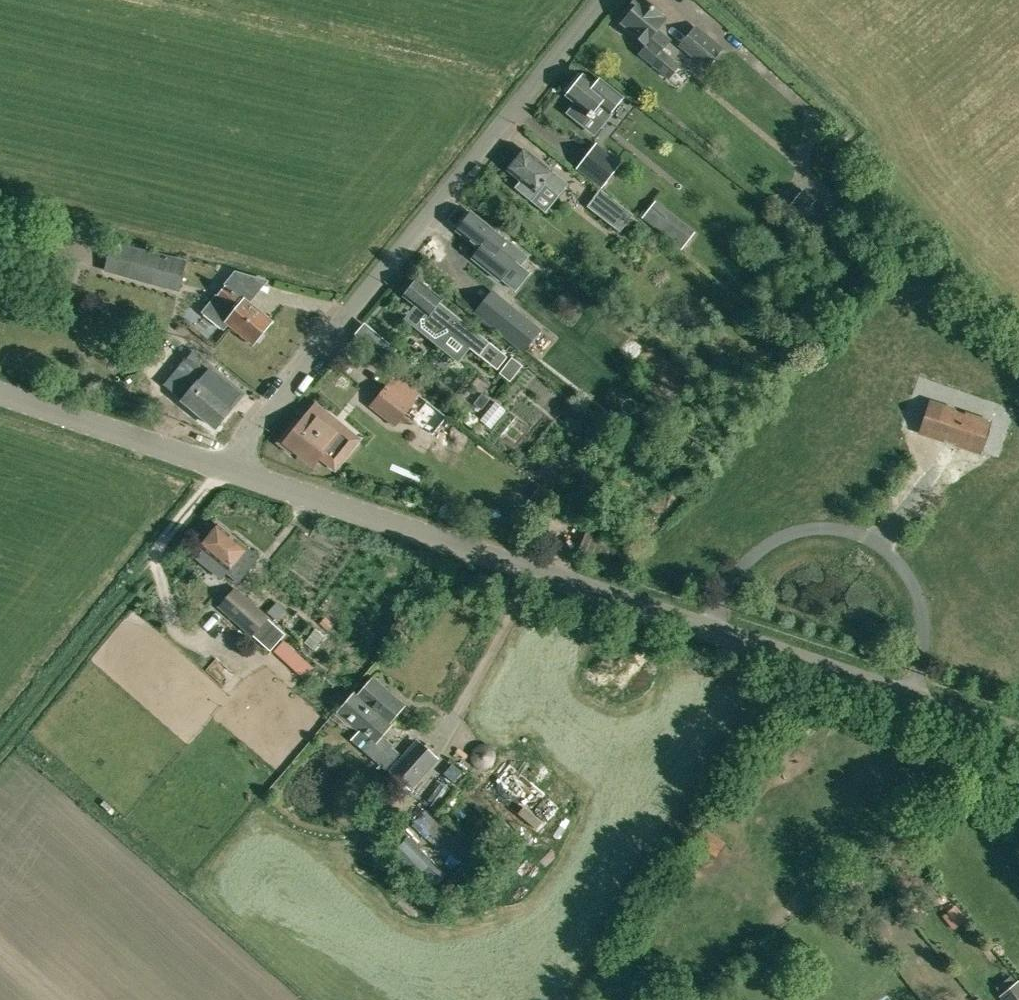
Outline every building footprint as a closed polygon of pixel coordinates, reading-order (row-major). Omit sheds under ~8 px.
[(644,44),(646,43),(648,44),(639,54),(667,77),(678,64),(662,50),(670,40),(657,29),(666,18),(644,0),(634,0),(626,10),(629,14),(622,23),(633,32),(632,34),(644,44)] [(723,48),(697,27),(682,45),(708,67),(723,48)] [(571,83),(564,91),(568,94),(567,95),(575,101),(577,103),(570,111),(584,123),(591,114),(599,104),(610,113),(612,111),(618,104),(624,96),(601,78),(598,82),(586,72),(582,76),(574,86),(571,83)] [(593,143),(576,165),(598,183),(616,161),(593,143)] [(525,150),(511,168),(509,170),(521,180),(516,187),(532,200),(546,183),(559,194),(568,183),(539,160),(538,161),(525,150)] [(621,230),(633,214),(601,190),(589,206),(621,230)] [(811,205),(798,220),(815,233),(827,218),(812,206),(811,205)] [(464,218),(457,227),(460,229),(459,231),(464,235),(481,248),(473,258),(499,280),(515,260),(520,265),(528,256),(503,236),(503,237),(501,235),(473,213),(467,220),(464,218)] [(112,245),(105,275),(179,292),(186,262),(112,245)] [(479,354),(489,342),(439,300),(440,299),(418,279),(405,295),(427,314),(424,317),(425,324),(434,332),(452,331),(479,354)] [(254,343),(255,341),(260,343),(265,336),(264,331),(272,321),(244,299),(243,300),(227,287),(204,315),(224,332),(231,324),(254,343)] [(510,308),(495,327),(523,350),(538,331),(510,308)] [(503,368),(516,378),(530,359),(517,350),(503,368)] [(216,427),(241,395),(208,368),(210,366),(192,352),(183,363),(201,377),(183,401),(216,427)] [(394,374),(373,402),(398,423),(409,409),(421,394),(394,374)] [(490,384),(479,375),(461,399),(472,407),(475,404),(482,409),(490,398),(483,393),(490,384)] [(501,395),(486,414),(496,422),(512,404),(501,395)] [(987,423),(964,415),(932,404),(922,431),(978,450),(987,423)] [(461,405),(454,413),(471,428),(478,420),(461,405)] [(294,423),(277,444),(291,455),(296,449),(314,464),(318,458),(322,453),(326,457),(341,437),(326,425),(332,418),(320,408),(309,421),(305,418),(299,426),(294,423)] [(613,436),(606,431),(595,446),(602,451),(613,436)] [(238,582),(249,568),(250,569),(260,557),(235,537),(234,538),(219,526),(202,547),(204,548),(195,559),(220,579),(226,572),(238,582)] [(285,634),(269,619),(236,588),(220,606),(253,635),(270,651),(285,634)] [(281,596),(273,608),(286,615),(293,603),(281,596)] [(305,631),(316,616),(307,610),(297,625),(305,631)] [(334,624),(325,616),(319,623),(328,631),(334,624)] [(325,634),(316,627),(304,642),(314,650),(325,634)] [(284,639),(274,650),(303,677),(313,667),(284,639)] [(213,662),(231,678),(240,668),(222,652),(213,662)] [(377,735),(387,722),(388,724),(404,706),(372,678),(357,695),(355,694),(340,710),(371,737),(361,749),(385,770),(399,754),(377,735)] [(418,742),(393,770),(410,786),(435,758),(418,742)] [(484,795),(534,839),(556,815),(506,770),(484,795)] [(435,790),(445,807),(463,796),(453,780),(435,790)] [(427,804),(413,823),(442,844),(456,825),(427,804)] [(697,839),(714,851),(721,841),(704,830),(697,839)] [(489,848),(481,845),(468,871),(461,865),(447,881),(462,893),(476,877),(489,848)] [(1005,999),(1018,999),(1018,980),(1001,996),(1005,999)]
